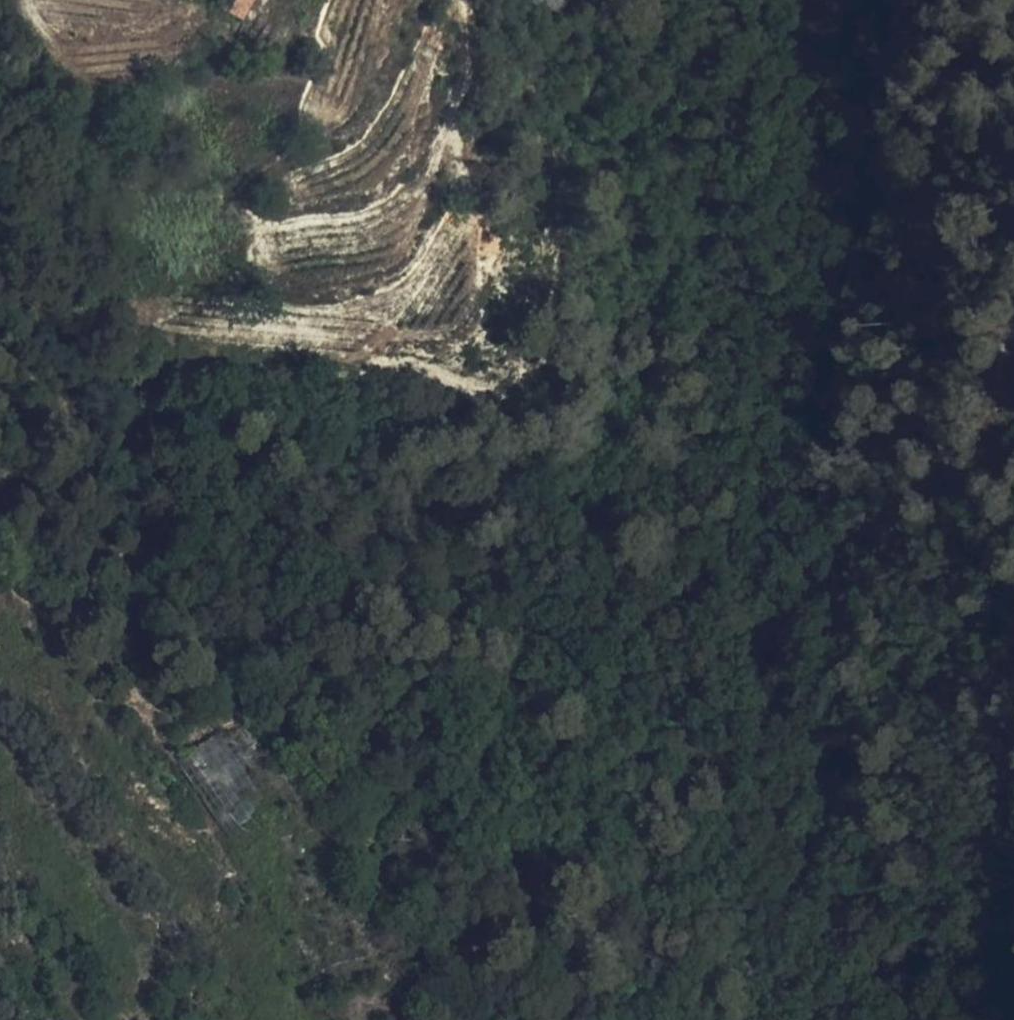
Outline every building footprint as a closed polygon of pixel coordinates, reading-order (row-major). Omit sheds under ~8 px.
[(220,3),(243,16),(251,0),(222,0),(220,3)]
